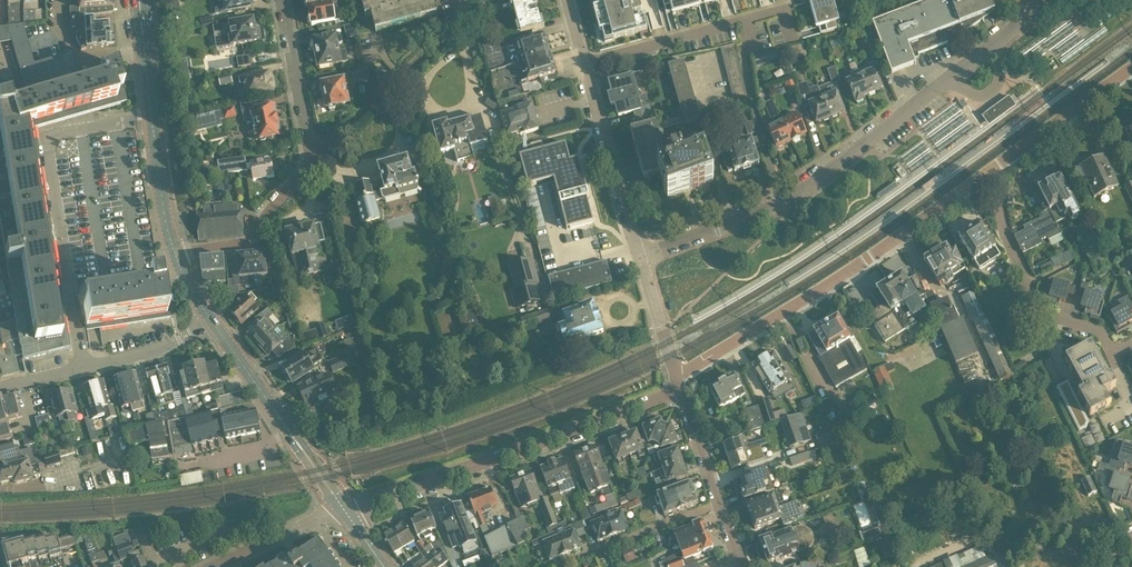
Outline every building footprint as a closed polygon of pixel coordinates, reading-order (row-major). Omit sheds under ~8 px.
[(22,0),(7,0),(7,6),(8,27),(9,32),(23,28),(22,25),(22,0)] [(22,25),(23,28),(27,27),(26,24),(45,21),(44,0),(22,0),(22,25)] [(79,17),(112,13),(112,7),(114,7),(114,0),(78,0),(79,17)] [(169,2),(172,14),(180,12),(177,0),(169,2)] [(218,7),(213,8),(215,14),(219,13),(219,14),(226,13),(253,8),(252,1),(257,0),(223,0),(224,5),(218,7)] [(363,9),(365,17),(371,16),(375,30),(436,13),(433,0),(396,0),(363,9)] [(536,10),(537,10),(537,9),(536,9),(534,0),(513,0),(511,1),(520,35),(531,32),(542,29),(542,28),(538,15),(538,14),(537,14),(536,10)] [(644,8),(642,0),(597,0),(607,37),(642,27),(637,10),(644,8)] [(683,0),(662,0),(666,14),(672,12),(673,14),(680,12),(680,10),(686,9),(683,0)] [(704,0),(683,0),(686,9),(692,7),(692,9),(699,7),(699,5),(705,3),(704,0)] [(809,2),(811,9),(813,9),(815,15),(835,9),(833,0),(811,0),(811,1),(809,2)] [(950,2),(951,3),(942,6),(940,0),(930,0),(897,13),(872,22),(891,74),(892,74),(892,73),(914,65),(916,65),(912,56),(917,53),(918,54),(947,43),(947,44),(993,12),(994,11),(990,0),(957,0),(950,2)] [(334,14),(332,2),(307,7),(308,7),(310,17),(309,17),(308,19),(307,19),(308,25),(309,24),(311,25),(311,26),(317,25),(334,22),(341,21),(339,13),(334,14)] [(835,9),(815,15),(817,21),(815,21),(817,28),(819,28),(820,34),(841,29),(835,9)] [(214,23),(212,16),(200,20),(202,27),(214,23)] [(75,37),(76,38),(81,50),(84,49),(106,47),(108,45),(108,44),(114,44),(113,34),(108,34),(107,27),(104,25),(92,26),(92,19),(85,20),(84,19),(77,20),(77,18),(70,18),(70,31),(75,31),(75,37)] [(222,48),(259,42),(265,41),(263,30),(257,31),(255,31),(253,21),(230,25),(219,27),(222,48)] [(334,22),(317,25),(319,32),(336,28),(334,22)] [(347,38),(358,35),(355,23),(343,26),(347,38)] [(23,28),(9,32),(10,42),(11,42),(16,60),(31,55),(23,28)] [(336,35),(313,40),(319,67),(341,63),(341,62),(346,61),(344,52),(346,51),(345,42),(343,43),(341,35),(336,36),(336,35)] [(549,59),(547,50),(548,50),(544,37),(516,45),(501,50),(498,42),(482,46),(491,76),(523,66),(549,59)] [(867,46),(870,51),(869,52),(872,59),(877,58),(874,50),(872,44),(867,46)] [(722,55),(736,51),(734,45),(726,47),(721,48),(722,55)] [(791,60),(799,58),(798,54),(805,52),(802,45),(787,50),(791,60)] [(737,58),(736,51),(722,55),(724,61),(737,58)] [(788,64),(785,52),(754,61),(758,73),(788,64)] [(61,56),(65,70),(74,67),(70,53),(61,56)] [(31,55),(16,60),(24,87),(39,82),(34,64),(31,55)] [(10,293),(12,307),(14,320),(17,339),(18,340),(21,351),(35,348),(37,357),(69,349),(62,308),(33,131),(126,104),(122,83),(121,83),(120,75),(121,75),(121,74),(118,74),(115,64),(76,75),(74,67),(65,70),(61,56),(34,64),(39,82),(24,87),(26,95),(25,95),(24,93),(0,99),(0,136),(16,234),(18,249),(4,251),(8,280),(10,293)] [(375,56),(363,59),(365,65),(377,62),(375,56)] [(667,65),(683,62),(681,56),(665,59),(667,65)] [(250,66),(249,57),(236,59),(238,68),(250,66)] [(739,64),(737,58),(724,61),(726,67),(728,67),(739,64)] [(867,95),(860,76),(852,58),(847,59),(850,65),(848,66),(851,73),(849,74),(852,80),(847,82),(854,100),(855,100),(856,103),(863,100),(862,97),(867,95)] [(550,61),(549,59),(523,66),(529,86),(532,88),(537,86),(539,83),(541,85),(554,81),(556,78),(555,74),(551,61),(550,61)] [(189,84),(188,77),(186,60),(175,62),(179,86),(189,84)] [(683,62),(667,65),(676,98),(677,100),(679,105),(683,119),(676,121),(657,126),(659,131),(684,124),(700,120),(683,62)] [(868,73),(860,76),(867,95),(880,89),(874,74),(880,72),(876,63),(865,67),(868,73)] [(741,70),(739,64),(728,67),(726,67),(727,73),(741,70)] [(627,67),(628,74),(640,71),(639,65),(627,67)] [(827,70),(832,83),(832,84),(840,82),(835,67),(827,70)] [(793,78),(791,69),(783,71),(786,80),(793,78)] [(742,76),(741,70),(727,73),(729,80),(742,76)] [(243,77),(238,78),(240,86),(245,85),(247,96),(273,91),(271,82),(269,72),(243,77)] [(233,84),(231,75),(218,78),(220,87),(233,84)] [(654,84),(661,82),(659,75),(652,77),(654,84)] [(615,105),(646,97),(645,95),(637,98),(632,76),(609,82),(612,94),(608,95),(611,105),(615,104),(615,105)] [(742,76),(729,80),(730,86),(744,83),(742,76)] [(327,108),(329,110),(334,109),(335,106),(337,106),(337,105),(348,103),(348,99),(353,98),(352,89),(355,88),(353,79),(344,81),(344,79),(321,83),(322,87),(320,89),(321,92),(323,93),(326,108),(327,108)] [(790,87),(791,91),(797,89),(795,81),(785,83),(786,88),(790,87)] [(666,100),(661,82),(654,84),(659,102),(666,100)] [(745,89),(744,83),(730,86),(732,92),(745,89)] [(827,85),(818,89),(830,117),(831,116),(833,118),(837,116),(837,114),(844,111),(836,93),(833,86),(828,88),(827,85)] [(745,89),(732,92),(733,98),(747,95),(745,89)] [(830,117),(818,89),(809,91),(809,92),(805,93),(806,96),(809,104),(816,123),(823,120),(824,121),(828,119),(829,117),(830,117)] [(747,95),(733,98),(735,105),(748,101),(747,95)] [(1009,96),(998,104),(981,116),(985,122),(1013,102),(1009,96)] [(497,104),(500,114),(506,137),(519,133),(520,135),(538,130),(532,105),(526,107),(523,97),(497,104)] [(646,97),(615,105),(618,116),(635,111),(637,115),(635,116),(637,124),(644,122),(643,118),(651,116),(646,97)] [(497,105),(488,99),(484,105),(494,111),(497,105)] [(782,123),(783,122),(772,100),(763,105),(774,127),(767,130),(772,140),(771,142),(773,147),(776,147),(776,148),(791,141),(782,123)] [(676,121),(683,119),(679,105),(672,107),(676,121)] [(243,112),(245,123),(252,121),(256,141),(281,136),(275,106),(251,110),(251,111),(243,112)] [(193,125),(194,131),(223,125),(221,119),(237,116),(235,108),(186,119),(187,126),(193,125)] [(797,116),(783,122),(782,123),(791,141),(792,142),(801,138),(800,137),(805,134),(797,116)] [(447,123),(433,127),(435,136),(438,145),(441,154),(454,150),(457,162),(474,158),(471,147),(488,142),(481,118),(469,121),(469,120),(448,126),(447,123)] [(755,135),(752,123),(745,125),(748,137),(755,135)] [(713,181),(704,154),(706,153),(703,147),(671,159),(670,157),(665,159),(657,132),(659,131),(657,126),(656,126),(655,125),(631,132),(644,178),(659,174),(667,198),(687,190),(713,181)] [(159,277),(134,128),(58,141),(53,149),(78,299),(147,288),(145,280),(158,278),(159,277)] [(757,138),(751,140),(726,147),(728,152),(723,154),(728,172),(734,170),(734,171),(759,164),(754,149),(760,147),(757,138)] [(543,148),(541,142),(530,145),(532,151),(543,148)] [(578,159),(570,162),(565,144),(519,156),(527,184),(536,182),(535,178),(545,175),(546,179),(556,176),(565,209),(564,209),(570,229),(593,223),(587,200),(589,199),(578,159)] [(1075,170),(1080,180),(1085,178),(1094,198),(1118,187),(1104,156),(1080,167),(1080,168),(1075,170)] [(219,175),(239,172),(247,171),(245,157),(217,161),(219,175)] [(372,198),(382,196),(382,199),(385,200),(400,196),(417,191),(418,188),(417,185),(418,185),(414,173),(412,165),(410,166),(407,158),(378,166),(385,190),(380,191),(380,192),(373,193),(370,180),(355,184),(359,198),(356,199),(362,223),(378,219),(372,198)] [(250,164),(253,179),(273,176),(270,160),(262,162),(262,159),(257,160),(257,162),(250,164)] [(214,169),(211,166),(204,167),(201,171),(202,174),(205,177),(212,176),(214,173),(214,169)] [(906,174),(901,168),(897,171),(901,178),(906,174)] [(1050,211),(1056,223),(1065,218),(1064,217),(1068,215),(1081,242),(1094,236),(1084,216),(1081,218),(1060,177),(1038,188),(1038,189),(1033,192),(1043,212),(1044,214),(1050,211)] [(198,197),(213,195),(213,187),(212,179),(197,180),(198,189),(198,197)] [(1131,204),(1131,182),(1124,186),(1131,204)] [(495,194),(485,196),(490,217),(499,215),(495,194)] [(198,240),(244,236),(241,204),(203,207),(204,216),(196,216),(198,240)] [(350,225),(359,223),(354,205),(345,207),(350,225)] [(1044,214),(1043,212),(1040,214),(1042,217),(1030,223),(1039,241),(1046,237),(1048,240),(1061,234),(1056,223),(1050,211),(1044,214)] [(986,220),(958,238),(977,267),(988,260),(985,255),(995,248),(986,235),(992,231),(986,220)] [(1023,254),(1034,248),(1032,244),(1039,241),(1030,223),(1023,227),(1025,230),(1014,236),(1023,254)] [(293,255),(299,278),(324,271),(318,244),(324,242),(320,225),(313,227),(313,226),(287,232),(293,255)] [(357,232),(344,236),(349,255),(363,251),(357,232)] [(1094,237),(1081,243),(1095,274),(1108,268),(1101,253),(1094,237)] [(554,243),(539,246),(544,265),(558,261),(554,243)] [(936,252),(951,277),(965,270),(955,248),(949,252),(946,246),(936,252)] [(1058,255),(1063,264),(1071,260),(1072,256),(1069,250),(1058,255)] [(951,277),(936,252),(924,259),(936,281),(937,281),(940,286),(943,284),(944,285),(953,280),(951,277)] [(265,253),(251,254),(253,276),(267,275),(265,253)] [(253,276),(251,254),(237,255),(239,270),(233,273),(229,282),(234,286),(238,286),(241,286),(240,277),(253,276)] [(202,274),(203,285),(226,282),(225,272),(226,272),(224,256),(200,258),(202,274)] [(551,300),(540,261),(519,267),(525,289),(520,290),(525,307),(551,300)] [(606,261),(548,277),(554,300),(571,294),(612,284),(606,261)] [(1050,262),(1040,267),(1044,273),(1054,268),(1050,262)] [(279,270),(272,272),(276,285),(282,283),(279,270)] [(915,295),(902,274),(877,290),(877,291),(871,295),(879,308),(878,309),(878,308),(869,315),(875,323),(876,322),(877,324),(874,326),(885,343),(916,324),(912,318),(929,307),(922,291),(915,295)] [(968,276),(962,280),(966,286),(971,284),(968,276)] [(95,330),(100,330),(170,318),(165,285),(159,286),(158,278),(145,280),(147,288),(80,298),(82,308),(83,308),(87,332),(95,330)] [(8,280),(0,283),(0,297),(10,293),(8,280)] [(234,286),(229,282),(229,280),(229,296),(239,295),(238,286),(234,286)] [(1048,286),(1044,301),(1058,305),(1059,301),(1064,302),(1067,294),(1073,296),(1075,289),(1054,282),(1052,287),(1048,286)] [(1099,318),(1104,302),(1099,301),(1101,297),(1086,292),(1089,285),(1082,282),(1077,297),(1084,299),(1081,307),(1086,309),(1084,313),(1090,315),(1089,318),(1097,320),(1098,317),(1099,318)] [(977,355),(962,321),(957,323),(947,300),(939,303),(931,291),(924,294),(956,364),(977,355)] [(0,297),(0,311),(12,307),(10,293),(0,297)] [(258,310),(253,304),(257,300),(251,293),(246,297),(235,307),(235,308),(230,312),(241,324),(258,310)] [(976,293),(962,299),(1000,382),(1014,375),(976,293)] [(1129,313),(1131,311),(1131,305),(1127,296),(1111,305),(1115,312),(1111,314),(1114,318),(1109,320),(1117,334),(1131,327),(1128,322),(1131,321),(1131,319),(1129,313)] [(579,308),(580,310),(563,315),(567,326),(556,330),(557,334),(555,335),(560,347),(565,345),(568,352),(582,347),(580,340),(603,332),(593,303),(579,308)] [(14,320),(12,307),(0,311),(0,325),(14,320)] [(257,344),(277,327),(269,319),(273,315),(268,308),(258,317),(261,320),(248,333),(250,336),(257,344)] [(288,322),(294,320),(292,313),(286,315),(288,322)] [(333,319),(337,329),(354,323),(350,313),(333,319)] [(849,340),(853,338),(849,330),(846,332),(837,317),(813,331),(814,332),(808,336),(822,360),(820,361),(836,388),(867,370),(849,340)] [(14,320),(0,325),(0,339),(1,345),(5,344),(18,340),(17,339),(14,320)] [(294,320),(288,322),(290,329),(296,327),(294,320)] [(315,330),(319,340),(329,337),(324,325),(315,328),(315,330)] [(348,331),(351,338),(362,333),(359,326),(348,331)] [(277,327),(257,344),(264,352),(265,352),(268,355),(272,352),(278,359),(286,352),(288,353),(295,347),(287,338),(286,338),(277,327)] [(356,337),(358,344),(364,342),(362,335),(356,337)] [(808,351),(803,339),(796,342),(801,354),(808,351)] [(1,378),(18,374),(14,357),(22,356),(21,351),(18,340),(5,344),(8,358),(0,360),(0,378),(1,378)] [(1108,378),(1090,345),(1064,359),(1082,392),(1078,394),(1089,416),(1110,405),(1103,394),(1115,387),(1110,377),(1108,378)] [(782,351),(789,363),(797,358),(790,346),(782,351)] [(23,360),(37,357),(35,348),(21,351),(22,356),(23,360)] [(287,375),(320,354),(316,349),(305,357),(303,353),(282,367),(282,368),(282,370),(284,374),(286,374),(287,375)] [(769,394),(783,385),(791,380),(774,352),(767,356),(766,356),(758,361),(758,362),(752,366),(769,394)] [(328,362),(333,373),(354,364),(349,353),(328,362)] [(320,354),(287,375),(288,376),(287,378),(290,381),(291,382),(292,383),(314,370),(312,367),(323,360),(320,354)] [(1017,373),(1028,367),(1024,361),(1014,367),(1017,373)] [(891,363),(873,372),(882,391),(893,385),(888,373),(894,370),(891,363)] [(205,364),(197,366),(205,393),(211,392),(211,393),(216,392),(216,395),(224,393),(223,390),(216,364),(205,367),(205,364)] [(361,375),(366,373),(364,365),(356,368),(357,373),(361,375)] [(167,366),(156,369),(167,405),(175,402),(173,395),(173,394),(168,376),(169,375),(167,366)] [(202,396),(202,394),(205,393),(197,366),(184,370),(185,373),(180,375),(186,398),(187,400),(202,396)] [(167,405),(156,369),(146,372),(149,381),(150,381),(155,400),(156,399),(158,407),(167,405)] [(125,376),(135,413),(144,411),(142,403),(144,403),(136,373),(125,376)] [(335,389),(328,374),(298,388),(305,403),(307,410),(320,404),(317,397),(335,389)] [(135,413),(125,376),(114,379),(122,409),(125,408),(127,415),(133,413),(133,414),(135,413)] [(742,406),(748,403),(734,376),(709,389),(719,409),(739,399),(742,406)] [(104,381),(94,384),(101,409),(103,409),(106,420),(117,417),(114,409),(112,410),(104,381)] [(101,409),(94,384),(84,387),(91,412),(101,409)] [(71,390),(60,393),(69,421),(73,420),(76,419),(74,412),(77,411),(71,390)] [(9,424),(8,421),(22,417),(16,392),(2,396),(0,396),(0,442),(13,439),(9,424)] [(69,421),(60,393),(49,396),(53,407),(47,409),(48,414),(51,426),(61,424),(69,421)] [(220,410),(221,410),(235,406),(232,394),(215,398),(216,403),(206,406),(208,413),(211,412),(216,411),(220,410)] [(862,399),(864,404),(872,401),(874,405),(877,403),(872,394),(862,399)] [(187,400),(186,398),(181,399),(183,405),(186,418),(188,418),(194,416),(191,405),(189,405),(187,400)] [(773,413),(769,399),(758,403),(765,424),(776,421),(773,413)] [(176,409),(168,412),(171,421),(176,420),(185,419),(186,418),(183,405),(176,407),(176,409)] [(758,406),(757,406),(744,410),(751,431),(765,426),(758,406)] [(192,445),(192,446),(217,440),(216,434),(224,432),(226,439),(260,432),(255,410),(222,417),(220,410),(216,411),(211,412),(208,413),(194,416),(188,418),(186,418),(185,419),(192,445)] [(159,412),(153,414),(155,424),(167,422),(168,422),(171,421),(168,412),(160,414),(159,412)] [(801,414),(785,419),(780,421),(789,447),(803,443),(803,441),(809,439),(807,431),(806,425),(810,423),(806,412),(801,414)] [(155,424),(153,414),(152,413),(145,415),(148,426),(155,424)] [(51,426),(48,414),(35,418),(38,431),(52,428),(51,426)] [(91,416),(84,418),(91,442),(98,440),(91,416)] [(192,445),(185,419),(176,420),(182,448),(192,445)] [(176,420),(171,421),(168,422),(170,436),(172,451),(182,448),(176,420)] [(656,443),(664,426),(661,425),(660,421),(644,427),(649,442),(652,441),(656,443)] [(121,422),(114,423),(117,436),(125,434),(121,422)] [(123,425),(125,431),(134,428),(132,422),(123,425)] [(148,426),(146,426),(150,441),(152,459),(168,457),(166,436),(170,436),(168,422),(167,422),(155,424),(148,426)] [(150,441),(146,426),(125,433),(129,447),(150,441)] [(664,426),(656,443),(660,444),(661,448),(676,442),(670,426),(667,427),(664,426)] [(816,439),(819,449),(823,448),(843,441),(839,431),(836,432),(816,439)] [(623,437),(629,455),(637,452),(639,457),(644,455),(635,432),(623,437)] [(22,436),(25,447),(38,444),(35,433),(22,436)] [(629,455),(623,437),(610,442),(619,465),(624,463),(622,458),(629,455)] [(727,457),(759,447),(766,444),(765,440),(750,445),(745,442),(744,437),(722,444),(727,457)] [(32,450),(31,448),(20,451),(18,446),(14,447),(13,443),(0,446),(0,459),(32,450)] [(1129,444),(1128,449),(1123,447),(1122,451),(1114,448),(1109,466),(1120,469),(1124,471),(1125,465),(1131,467),(1131,445),(1129,444)] [(588,469),(602,464),(595,446),(574,454),(582,474),(589,472),(588,469)] [(82,449),(84,457),(92,455),(90,447),(82,449)] [(655,454),(653,447),(647,450),(649,456),(655,454)] [(759,447),(727,457),(731,470),(749,464),(756,461),(755,456),(761,454),(759,447)] [(0,459),(0,471),(44,460),(43,456),(34,459),(32,450),(0,459)] [(664,469),(681,463),(677,450),(653,458),(655,463),(661,461),(663,469),(664,469)] [(817,459),(814,450),(789,458),(792,467),(817,459)] [(58,452),(43,456),(44,460),(45,462),(47,468),(62,463),(58,452)] [(574,488),(563,459),(549,465),(557,485),(558,487),(556,488),(558,494),(560,493),(560,494),(574,488)] [(44,460),(0,471),(0,484),(14,480),(15,483),(33,479),(32,476),(41,474),(38,464),(45,462),(44,460)] [(664,469),(663,469),(659,470),(661,478),(655,480),(656,486),(686,476),(681,463),(664,469)] [(851,470),(854,471),(858,470),(856,463),(849,466),(851,470)] [(1097,470),(1108,473),(1104,484),(1111,486),(1109,490),(1114,491),(1111,500),(1110,502),(1113,503),(1119,505),(1121,498),(1128,500),(1128,499),(1131,500),(1131,495),(1131,492),(1130,491),(1131,486),(1131,485),(1128,484),(1129,479),(1118,476),(1120,469),(1109,466),(1099,463),(1097,470)] [(589,472),(582,474),(585,483),(606,475),(602,464),(588,469),(589,472)] [(557,485),(549,465),(540,468),(551,496),(558,494),(556,488),(558,487),(557,485)] [(638,478),(644,467),(636,470),(638,478)] [(647,475),(644,467),(638,478),(647,475)] [(178,474),(180,485),(202,480),(200,469),(178,474)] [(744,500),(766,493),(764,487),(764,486),(768,485),(766,480),(771,478),(769,470),(734,481),(738,491),(741,490),(744,500)] [(557,524),(547,498),(542,500),(531,471),(510,479),(521,508),(539,501),(549,528),(557,524)] [(855,482),(861,479),(858,471),(852,474),(855,482)] [(606,475),(585,483),(589,494),(602,489),(605,497),(607,502),(595,507),(598,513),(618,505),(617,502),(606,475)] [(1080,481),(1088,497),(1097,492),(1089,477),(1080,481)] [(688,483),(673,489),(681,510),(698,504),(694,493),(696,492),(697,490),(695,485),(693,484),(690,485),(688,483)] [(750,518),(777,508),(776,503),(782,501),(780,497),(793,492),(790,484),(768,492),(770,497),(746,506),(750,518)] [(480,528),(484,539),(492,557),(518,547),(529,541),(524,533),(518,521),(491,535),(486,524),(485,525),(481,514),(492,510),(491,507),(497,505),(490,488),(467,497),(476,518),(480,528)] [(681,510),(673,489),(657,495),(657,496),(655,499),(657,504),(660,505),(664,516),(666,515),(669,516),(673,515),(674,512),(681,510)] [(638,499),(635,492),(626,496),(627,498),(628,503),(638,499)] [(869,499),(872,506),(878,504),(875,496),(869,499)] [(628,503),(627,498),(617,502),(618,505),(619,507),(628,503)] [(638,500),(632,502),(635,508),(641,505),(638,500)] [(754,530),(781,520),(783,527),(802,520),(796,503),(778,509),(777,508),(750,518),(754,530)] [(476,542),(461,504),(444,511),(444,512),(438,514),(443,527),(445,526),(449,536),(447,536),(452,549),(458,546),(459,549),(462,548),(464,554),(476,549),(474,543),(476,542)] [(589,523),(592,522),(586,506),(579,509),(584,520),(585,525),(586,525),(589,523)] [(621,511),(605,517),(613,536),(629,530),(621,511)] [(411,520),(418,537),(423,535),(425,539),(432,536),(430,532),(436,529),(429,512),(411,520)] [(592,522),(589,523),(597,542),(613,536),(605,517),(592,522)] [(879,525),(859,533),(862,541),(888,531),(883,517),(877,519),(879,525)] [(475,530),(480,528),(476,518),(468,521),(469,525),(473,523),(475,530)] [(523,518),(518,521),(524,533),(531,530),(524,518),(523,518)] [(574,523),(567,526),(559,529),(560,530),(561,534),(558,536),(565,555),(581,549),(574,531),(575,530),(578,537),(585,535),(582,529),(587,527),(586,525),(585,525),(584,520),(574,524),(574,523)] [(567,526),(565,521),(557,524),(559,529),(567,526)] [(679,547),(709,535),(704,523),(701,522),(673,533),(676,540),(669,543),(672,549),(679,547)] [(403,523),(393,529),(404,549),(415,543),(403,523)] [(549,528),(547,528),(549,534),(560,530),(559,529),(557,524),(549,528)] [(766,561),(767,564),(799,552),(798,550),(805,547),(809,545),(811,541),(811,537),(810,533),(807,530),(803,529),(798,529),(797,527),(759,541),(760,544),(755,546),(761,563),(766,561)] [(404,549),(393,529),(384,535),(383,534),(380,535),(386,546),(388,544),(394,555),(404,549)] [(561,534),(560,530),(549,534),(540,538),(542,542),(550,561),(565,555),(558,536),(561,534)] [(127,533),(113,538),(116,547),(121,561),(130,558),(133,566),(146,566),(141,551),(134,553),(127,533)] [(89,556),(92,564),(99,561),(97,553),(96,553),(95,549),(93,542),(92,542),(90,535),(82,538),(84,545),(85,544),(88,552),(89,552),(90,556),(89,556)] [(681,551),(662,562),(663,566),(684,566),(695,562),(693,556),(712,549),(713,545),(709,535),(679,547),(681,551)] [(58,540),(60,546),(68,544),(69,547),(76,545),(74,536),(69,537),(58,540)] [(60,546),(58,540),(58,538),(47,541),(50,552),(60,549),(61,549),(60,546)] [(47,539),(36,542),(39,555),(50,552),(47,541),(47,539)] [(426,548),(419,553),(424,558),(412,566),(439,566),(448,560),(445,556),(446,555),(443,546),(440,539),(430,545),(426,548)] [(36,542),(35,540),(24,543),(24,541),(3,543),(7,566),(42,566),(41,560),(39,555),(36,542)] [(419,553),(426,548),(421,540),(414,545),(419,553)] [(274,566),(275,566),(336,566),(319,541),(300,554),(298,551),(292,555),(291,554),(274,566)] [(852,549),(859,566),(870,563),(863,545),(852,549)] [(621,550),(626,563),(636,559),(631,546),(621,550)] [(116,547),(107,551),(109,556),(112,555),(115,563),(112,565),(106,566),(120,566),(119,562),(121,561),(116,547)] [(99,559),(105,557),(103,549),(97,551),(99,559)] [(963,566),(1005,566),(1001,558),(999,553),(999,552),(963,566)] [(815,565),(825,561),(823,555),(800,564),(801,566),(798,566),(816,566),(815,565)] [(464,566),(466,566),(480,561),(478,556),(462,562),(464,566)]
